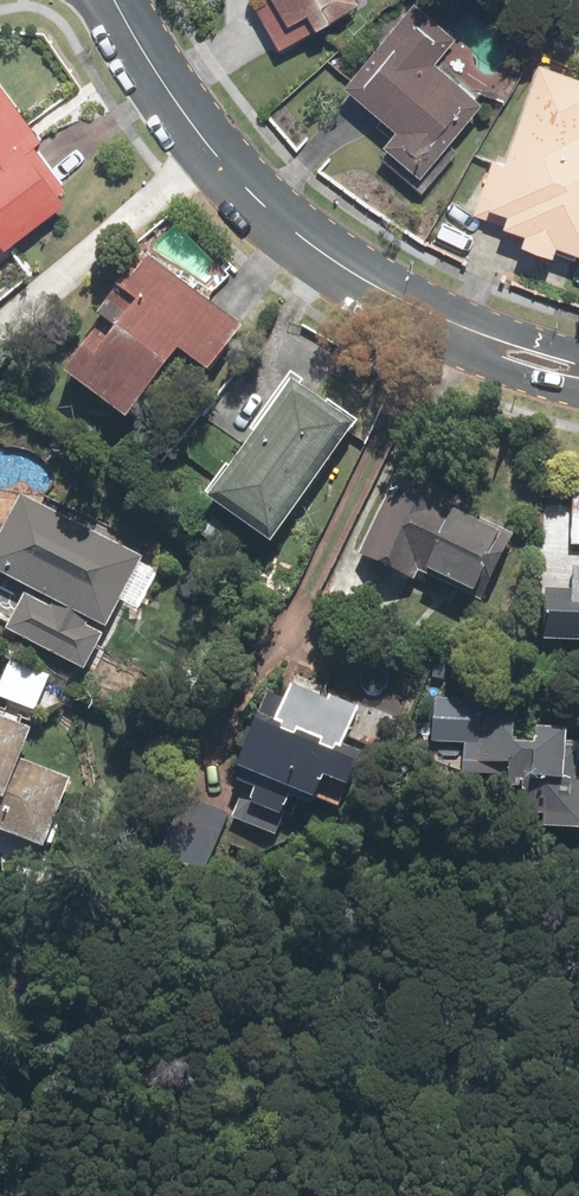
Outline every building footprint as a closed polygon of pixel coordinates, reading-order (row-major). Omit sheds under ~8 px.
[(286,40),(349,6),(345,0),(264,0),(286,40)] [(409,19),(343,93),(390,135),(379,148),(409,174),(468,107),(422,67),(440,46),(409,19)] [(536,77),(478,220),(573,258),(578,243),(578,138),(574,136),(578,124),(578,94),(536,77)] [(12,237),(79,188),(0,83),(0,221),(12,237)] [(242,328),(152,264),(78,366),(140,410),(190,341),(218,361),(242,328)] [(360,422),(300,383),(225,494),(285,533),(360,422)] [(445,486),(412,470),(370,557),(422,582),(431,565),(488,593),(514,542),(436,504),(445,486)] [(28,498),(0,556),(0,562),(66,594),(58,610),(36,599),(21,628),(92,662),(106,634),(88,625),(96,609),(113,618),(144,555),(28,498)] [(548,591),(547,635),(578,636),(578,592),(548,591)] [(362,715),(299,690),(287,721),(270,714),(246,774),(260,779),(245,817),(282,832),(300,787),(324,797),(327,789),(350,798),(368,751),(350,744),(362,715)] [(73,779),(27,763),(39,731),(0,717),(0,822),(51,840),(73,779)] [(578,816),(578,777),(578,774),(578,728),(559,727),(558,740),(533,739),(534,725),(519,724),(514,812),(578,816)] [(209,872),(232,814),(191,798),(167,855),(209,872)]
